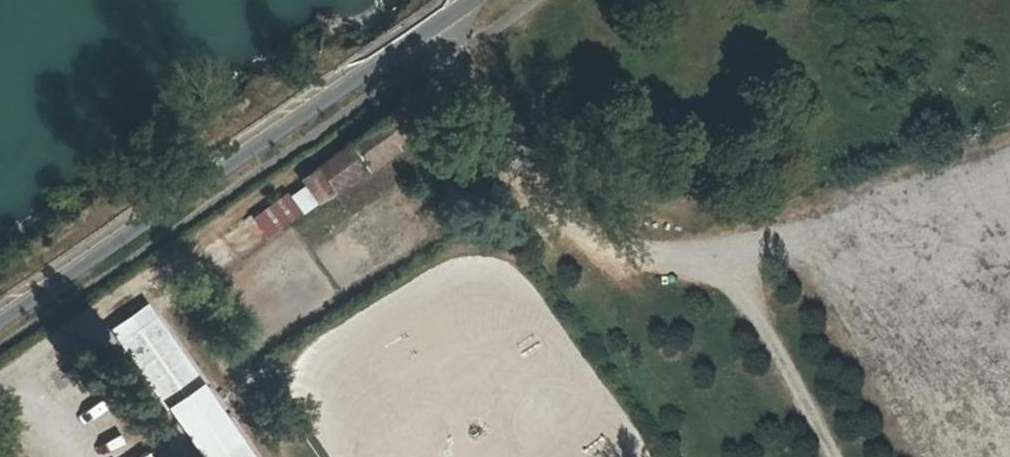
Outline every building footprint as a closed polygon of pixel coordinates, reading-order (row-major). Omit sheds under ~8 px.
[(403,105),(374,124),(387,145),(416,124),(403,105)] [(393,153),(387,145),(374,124),(345,145),(361,167),(364,172),(393,153)] [(361,167),(345,145),(198,247),(213,269),(361,167)] [(125,342),(204,456),(252,456),(158,320),(125,342)]
